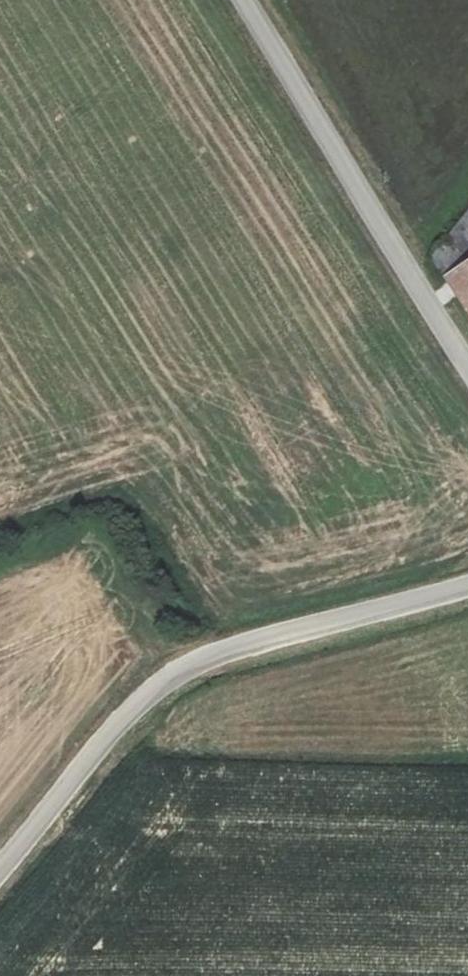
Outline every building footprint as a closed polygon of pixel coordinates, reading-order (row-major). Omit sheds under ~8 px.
[(430,255),(445,277),(467,261),(467,207),(430,255)] [(445,277),(467,312),(467,261),(445,277)]
